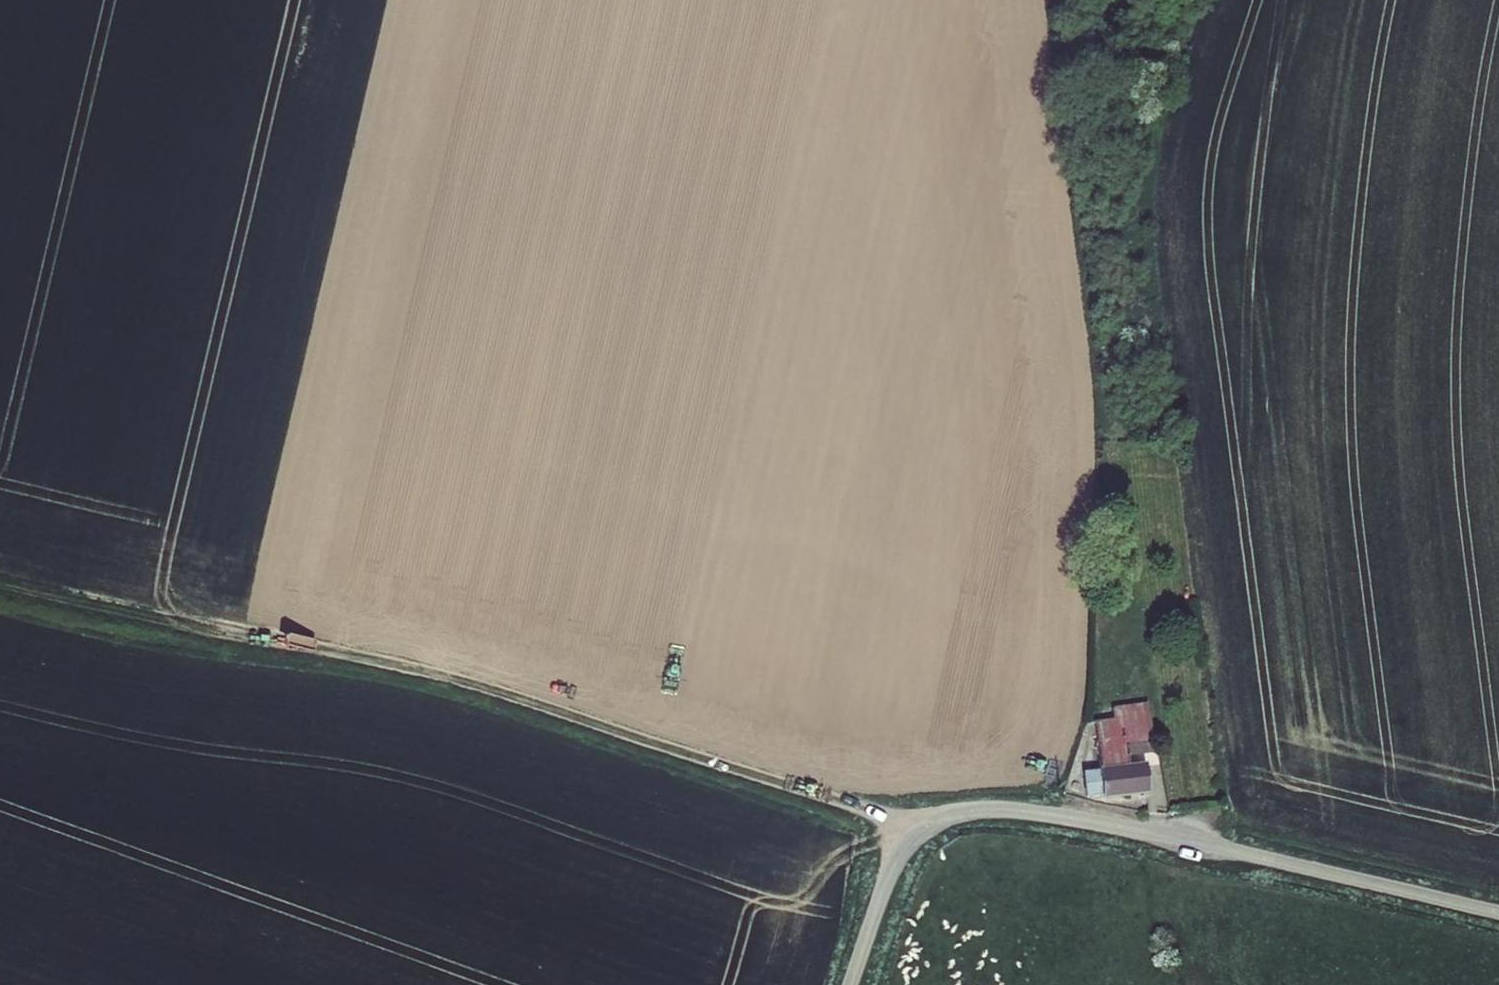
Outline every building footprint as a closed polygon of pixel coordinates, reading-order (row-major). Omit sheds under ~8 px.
[(1144,705),(1112,709),(1114,720),(1095,723),(1100,772),(1083,773),(1085,798),(1103,796),(1103,799),(1146,794),(1143,767),(1128,769),(1126,755),(1150,752),(1144,705)]
